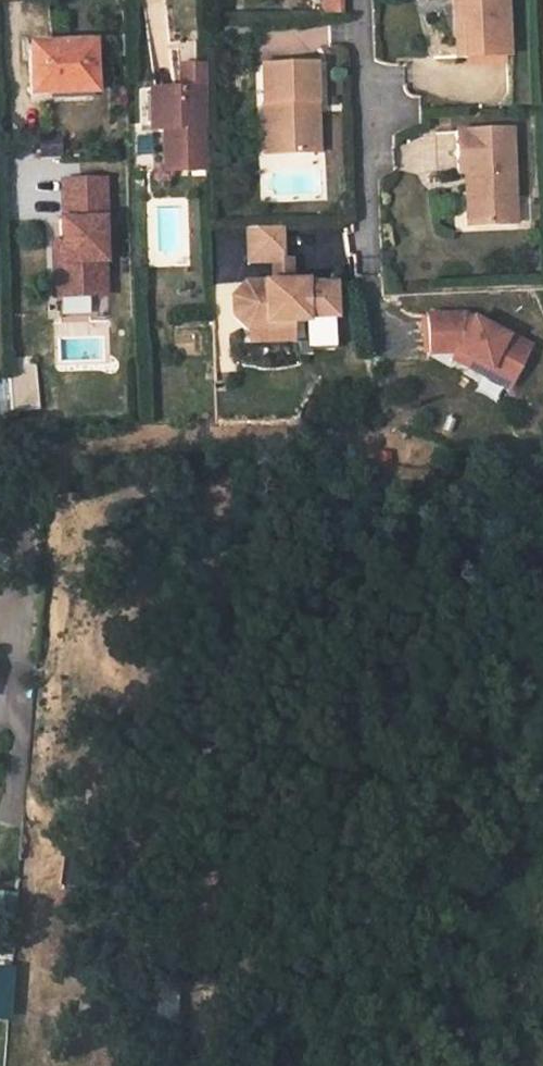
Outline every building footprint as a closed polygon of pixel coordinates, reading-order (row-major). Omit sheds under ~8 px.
[(339,14),(339,0),(322,0),(322,14),(339,14)] [(460,0),(452,0),(454,2),(456,59),(466,59),(464,25),(462,26),(461,1),(460,0)] [(461,1),(462,26),(464,25),(466,59),(509,57),(506,0),(460,0),(461,1)] [(31,45),(32,95),(95,92),(94,44),(31,45)] [(315,64),(261,66),(263,135),(283,134),(284,154),(318,153),(315,64)] [(209,170),(206,90),(206,66),(178,67),(179,90),(151,91),(153,130),(164,130),(166,172),(209,170)] [(511,131),(456,133),(457,175),(465,174),(477,174),(479,227),(515,226),(511,131)] [(283,134),(263,135),(264,155),(284,154),(283,134)] [(477,174),(465,174),(467,228),(479,227),(477,174)] [(63,181),(64,220),(61,220),(62,244),(62,249),(54,250),(56,298),(97,296),(96,276),(106,264),(104,219),(107,219),(106,179),(63,181)] [(280,229),(248,230),(249,264),(272,263),(281,263),(280,229)] [(300,230),(300,267),(345,266),(345,229),(300,230)] [(281,263),(272,263),(273,283),(290,283),(290,262),(281,263)] [(96,276),(97,296),(107,296),(106,264),(96,276)] [(265,284),(265,289),(248,289),(238,301),(238,314),(249,324),(250,324),(292,323),(306,323),(306,319),(334,318),(333,285),(305,286),(305,282),(290,283),(273,283),(265,284)] [(248,289),(265,289),(265,284),(264,283),(247,283),(233,299),(233,316),(249,331),(292,329),(292,323),(250,324),(249,324),(238,314),(238,301),(248,289)] [(463,316),(427,317),(428,355),(453,353),(485,372),(490,364),(512,377),(528,349),(504,336),(503,338),(463,316)] [(485,372),(453,353),(449,360),(504,391),(512,377),(490,364),(485,372)] [(9,368),(11,412),(37,410),(35,366),(9,368)]
